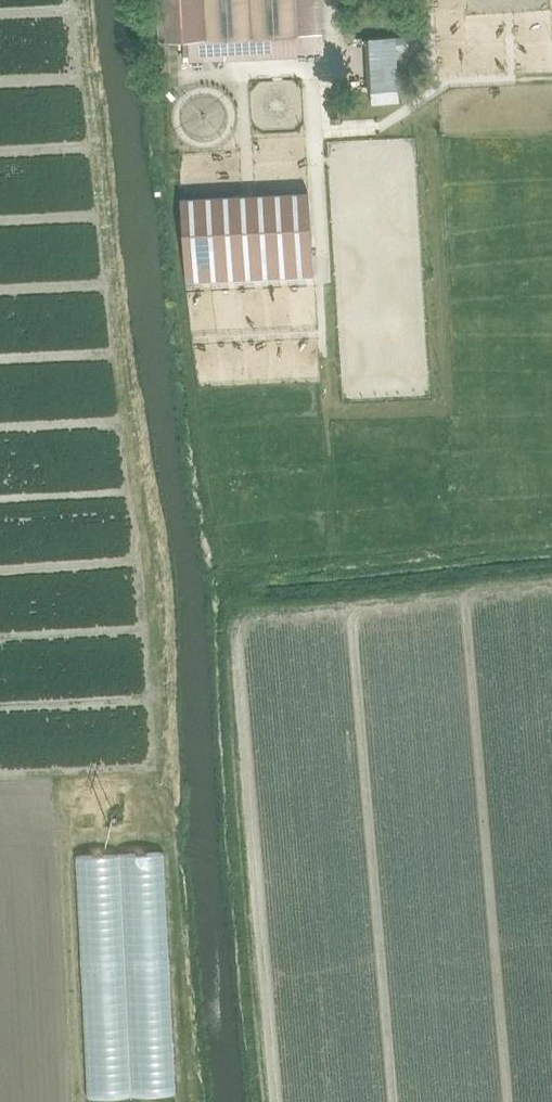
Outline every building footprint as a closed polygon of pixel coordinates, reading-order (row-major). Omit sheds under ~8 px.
[(296,33),(298,33),(296,0),(158,0),(160,39),(296,33)] [(180,197),(185,265),(313,257),(308,189),(180,197)]
